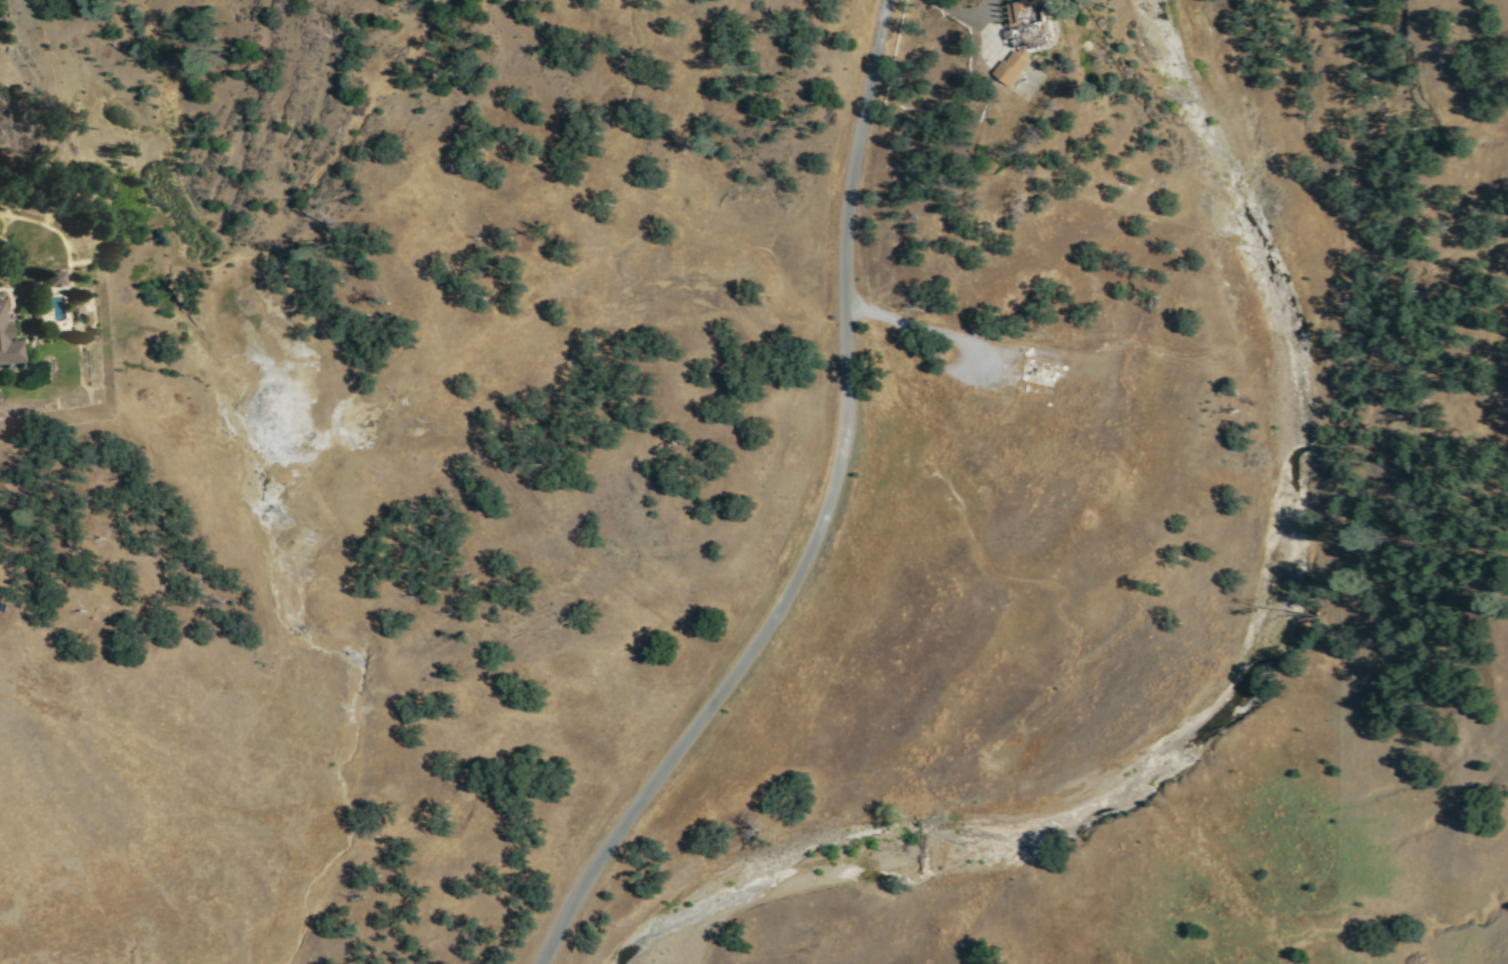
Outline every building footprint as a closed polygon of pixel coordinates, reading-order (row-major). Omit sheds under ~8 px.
[(1015,45),(1052,41),(1048,0),(1030,0),(1011,2),(1015,45)] [(993,71),(1011,85),(1031,61),(1016,48),(1007,59),(1004,57),(993,71)] [(45,272),(46,284),(64,282),(63,271),(45,272)] [(23,360),(21,338),(7,339),(4,296),(0,296),(0,362),(23,360)]
